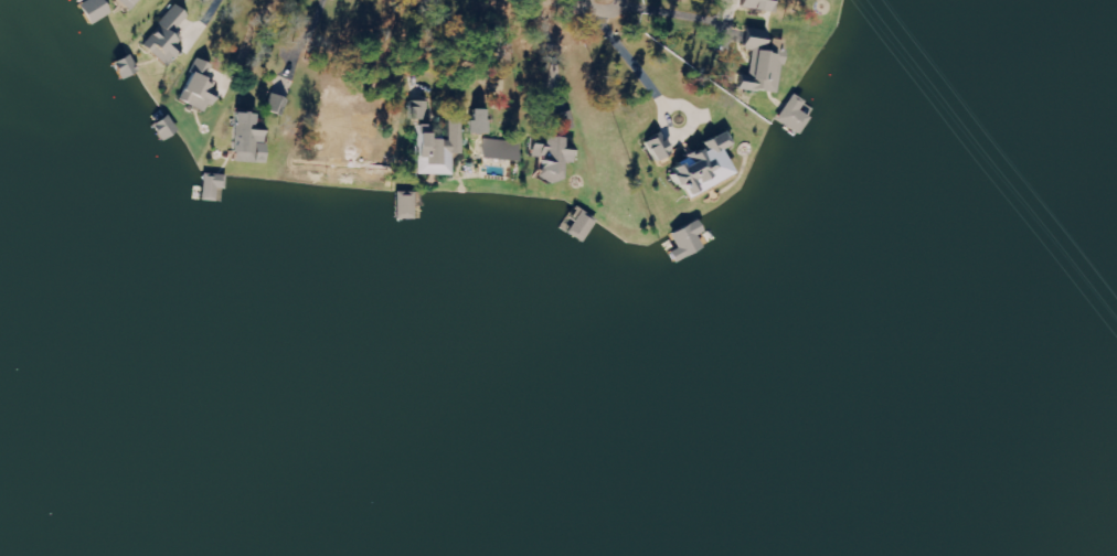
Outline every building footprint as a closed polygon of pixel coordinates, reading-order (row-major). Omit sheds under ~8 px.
[(108,14),(100,0),(87,0),(77,6),(87,26),(108,14)] [(773,0),(740,0),(740,9),(773,11),(773,0)] [(141,46),(163,65),(185,40),(175,31),(187,17),(174,6),(152,32),(152,33),(141,46)] [(750,50),(746,90),(777,94),(782,51),(764,49),(766,32),(743,30),(741,49),(750,50)] [(177,99),(206,114),(220,85),(207,78),(213,67),(197,59),(177,99)] [(777,123),(800,134),(808,117),(799,112),(804,101),(790,94),(777,123)] [(427,102),(409,101),(408,120),(426,121),(427,102)] [(262,124),(251,124),(251,113),(236,113),(234,162),(261,164),(262,124)] [(447,176),(448,154),(459,154),(460,120),(446,120),(446,139),(423,139),(423,134),(412,133),(411,175),(447,176)] [(732,177),(720,150),(730,146),(724,132),(700,142),(703,149),(665,165),(680,199),(732,177)] [(562,182),(562,163),(570,164),(571,145),(559,145),(559,138),(540,137),(539,144),(528,144),(527,157),(541,158),(540,181),(562,182)] [(517,163),(520,143),(483,139),(481,158),(517,163)] [(226,176),(202,176),(202,199),(216,199),(216,190),(226,190),(226,176)] [(398,195),(397,219),(414,219),(415,195),(398,195)] [(696,236),(702,233),(696,220),(669,234),(676,248),(668,253),(673,263),(702,248),(696,236)]
